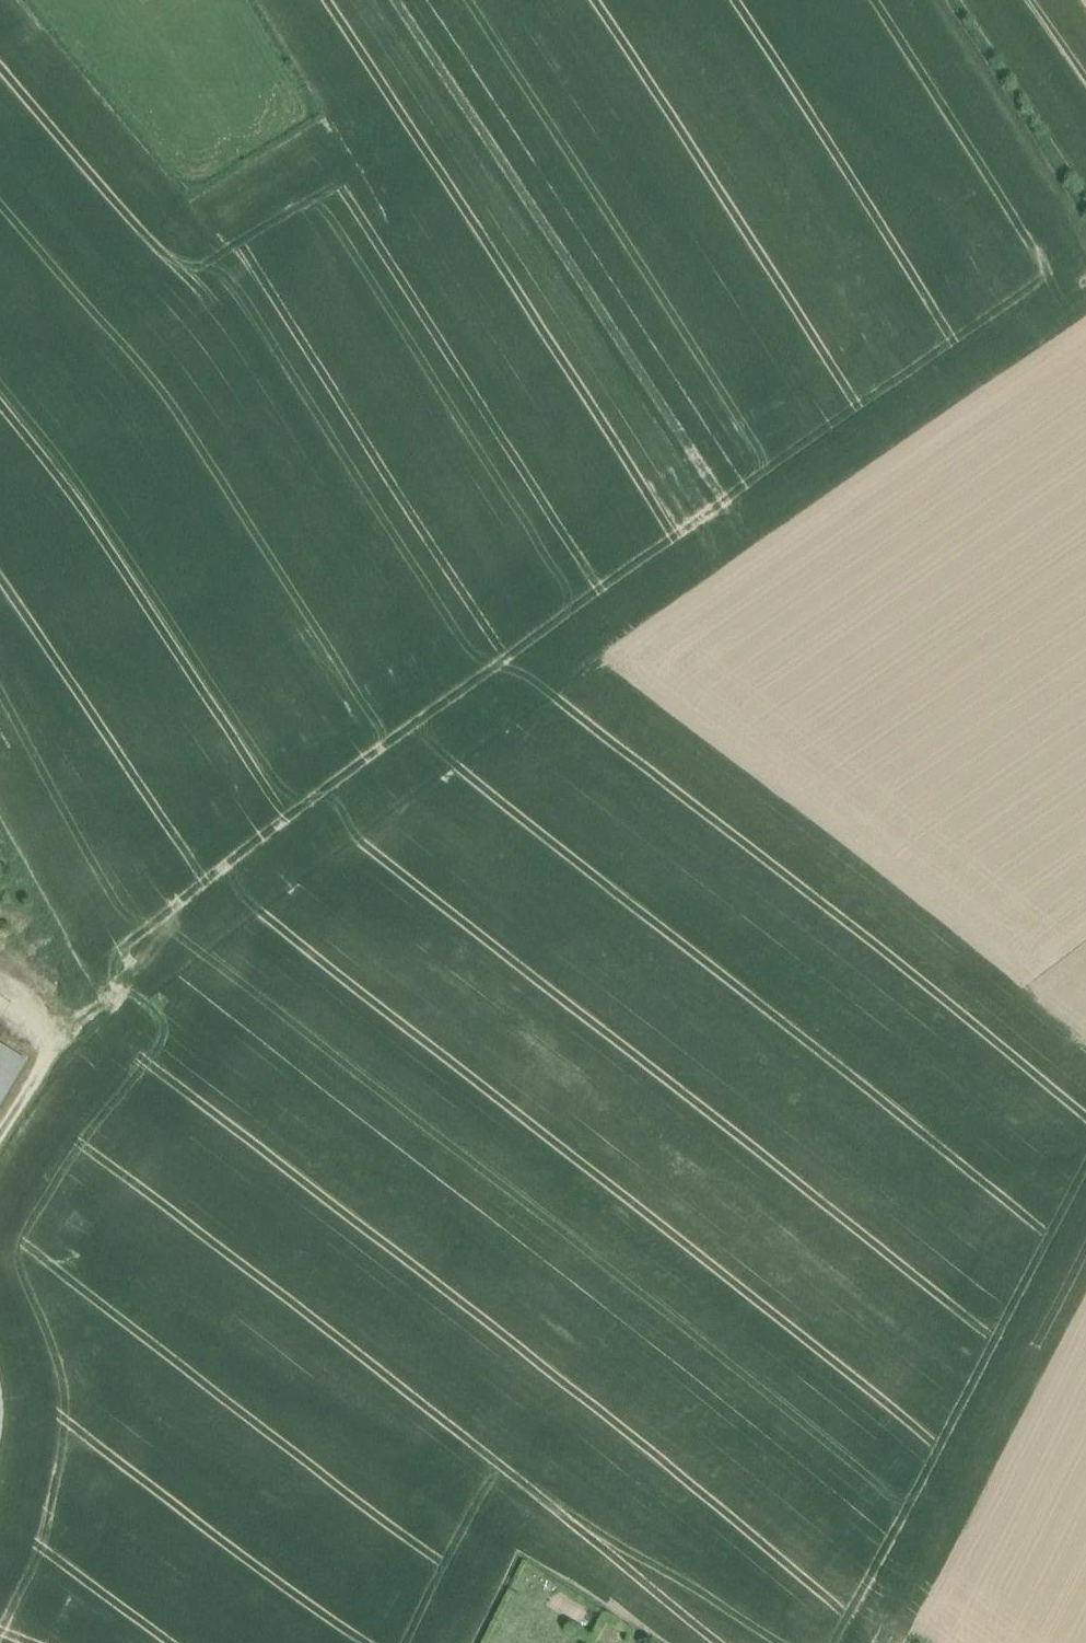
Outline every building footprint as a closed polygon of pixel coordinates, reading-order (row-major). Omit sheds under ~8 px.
[(28,1062),(0,1045),(0,1108),(28,1062)]
